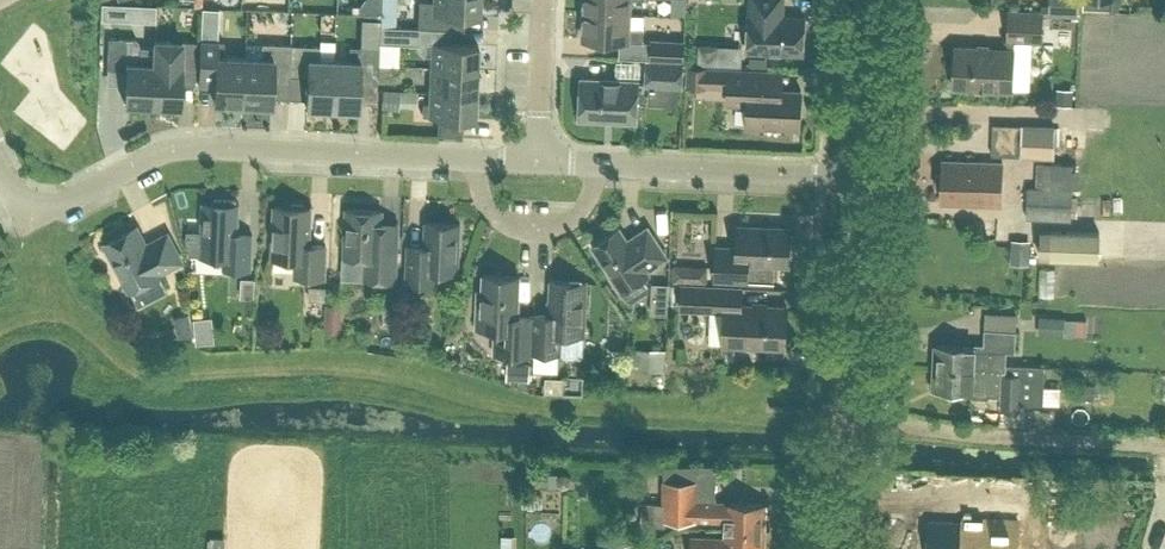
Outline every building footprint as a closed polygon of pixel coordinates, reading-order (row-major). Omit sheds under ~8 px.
[(417,26),(448,27),(450,28),(450,13),(479,15),(479,0),(418,0),(417,26)] [(630,12),(631,0),(585,0),(584,10),(630,12)] [(747,50),(803,53),(805,15),(780,14),(780,10),(783,10),(784,0),(750,0),(750,13),(749,13),(747,50)] [(1084,7),(1119,9),(1119,0),(1085,0),(1084,7)] [(1041,39),(1043,11),(1010,9),(1008,38),(1041,39)] [(630,12),(584,10),(583,37),(643,40),(644,28),(630,27),(630,12)] [(648,30),(673,31),(673,11),(649,10),(648,30)] [(431,53),(430,66),(476,68),(478,43),(447,42),(448,27),(417,26),(380,25),(380,42),(418,43),(417,49),(422,53),(431,53)] [(124,103),(151,104),(153,62),(152,62),(141,61),(141,45),(137,38),(108,37),(106,70),(125,71),(124,103)] [(196,40),(181,40),(153,39),(152,62),(153,62),(151,104),(179,105),(180,73),(194,74),(196,40)] [(242,103),(244,55),(223,55),(224,40),(200,39),(198,78),(215,79),(214,102),(242,103)] [(651,58),(684,59),(685,40),(652,39),(651,58)] [(244,55),(242,103),(271,104),(272,71),(289,72),(290,43),(261,42),(260,56),(244,55)] [(332,107),(334,59),(319,58),(319,45),(290,43),(289,74),(307,75),(305,106),(332,107)] [(1013,89),(1015,48),(956,44),(954,86),(1013,89)] [(334,59),(332,107),(358,108),(360,77),(376,78),(375,84),(376,84),(377,47),(349,46),(349,59),(334,59)] [(648,60),(647,83),(682,85),(683,61),(648,60)] [(377,65),(377,79),(391,80),(391,65),(377,65)] [(476,68),(430,66),(429,91),(475,92),(476,68)] [(782,70),(730,68),(689,66),(688,84),(729,86),(728,102),(748,103),(747,125),(799,127),(798,136),(799,136),(802,89),(782,88),(782,70)] [(581,77),(580,117),(637,120),(639,79),(581,77)] [(475,92),(429,91),(429,104),(422,103),(422,114),(428,115),(428,116),(474,118),(475,92)] [(1021,125),(1021,157),(1054,157),(1055,126),(1021,125)] [(944,159),(943,172),(937,172),(937,186),(943,186),(942,201),(1001,204),(1002,161),(944,159)] [(1072,188),(1080,188),(1080,162),(1037,161),(1036,185),(1027,185),(1026,217),(1071,218),(1072,188)] [(200,255),(224,256),(223,267),(251,268),(253,233),(238,233),(239,203),(236,203),(236,198),(214,197),(214,202),(203,201),(202,230),(187,229),(187,244),(190,244),(189,253),(201,254),(200,255)] [(311,206),(307,206),(303,202),(292,202),(289,205),(275,204),(273,257),(296,258),(296,275),(325,277),(326,243),(309,243),(311,206)] [(396,279),(397,249),(399,221),(382,221),(382,209),(346,207),(344,255),(366,256),(365,278),(396,279)] [(460,222),(426,221),(424,251),(408,250),(407,280),(436,281),(437,269),(458,270),(460,222)] [(104,242),(129,290),(162,272),(162,271),(182,260),(168,232),(153,240),(155,242),(149,245),(138,225),(104,242)] [(620,226),(592,245),(622,291),(650,272),(648,269),(666,257),(666,252),(648,225),(634,234),(635,236),(629,240),(620,226)] [(715,278),(747,279),(747,280),(773,281),(774,262),(789,263),(791,227),(738,225),(737,247),(716,246),(715,278)] [(1042,229),(1041,256),(1099,257),(1100,231),(1042,229)] [(1029,262),(1030,238),(1014,238),(1013,262),(1029,262)] [(674,264),(673,281),(689,281),(689,269),(685,265),(674,264)] [(532,353),(532,350),(533,313),(533,316),(515,315),(515,309),(516,309),(516,307),(515,307),(515,298),(518,298),(519,275),(484,273),(484,290),(479,289),(477,326),(496,327),(495,352),(532,353)] [(533,313),(532,350),(560,351),(561,332),(585,333),(587,281),(551,279),(550,314),(533,313)] [(681,308),(725,310),(723,344),(785,347),(787,305),(741,303),(742,286),(682,284),(681,308)] [(348,300),(332,300),(332,326),(348,326),(348,300)] [(1039,315),(1039,333),(1075,333),(1075,316),(1039,315)] [(934,344),(933,366),(1005,369),(1005,363),(1006,349),(1016,350),(1017,329),(985,327),(985,342),(975,342),(975,346),(934,344)] [(661,369),(661,367),(662,354),(629,353),(629,368),(661,369)] [(1021,409),(1021,402),(1044,403),(1045,365),(1005,363),(1005,369),(933,366),(932,389),(971,390),(971,395),(989,396),(989,394),(1001,394),(1000,408),(1021,409)] [(1054,410),(1029,409),(1028,428),(1054,429),(1054,410)] [(515,493),(568,495),(569,466),(516,465),(515,493)] [(725,528),(765,529),(766,502),(727,501),(727,500),(696,499),(697,479),(664,478),(663,502),(642,501),(642,519),(663,520),(663,517),(725,520),(725,528)] [(931,520),(930,548),(1015,548),(1018,502),(965,499),(964,521),(931,520)] [(725,528),(725,536),(692,534),(692,548),(764,548),(765,529),(725,528)] [(611,542),(614,548),(642,548),(646,547),(638,529),(611,542)]
